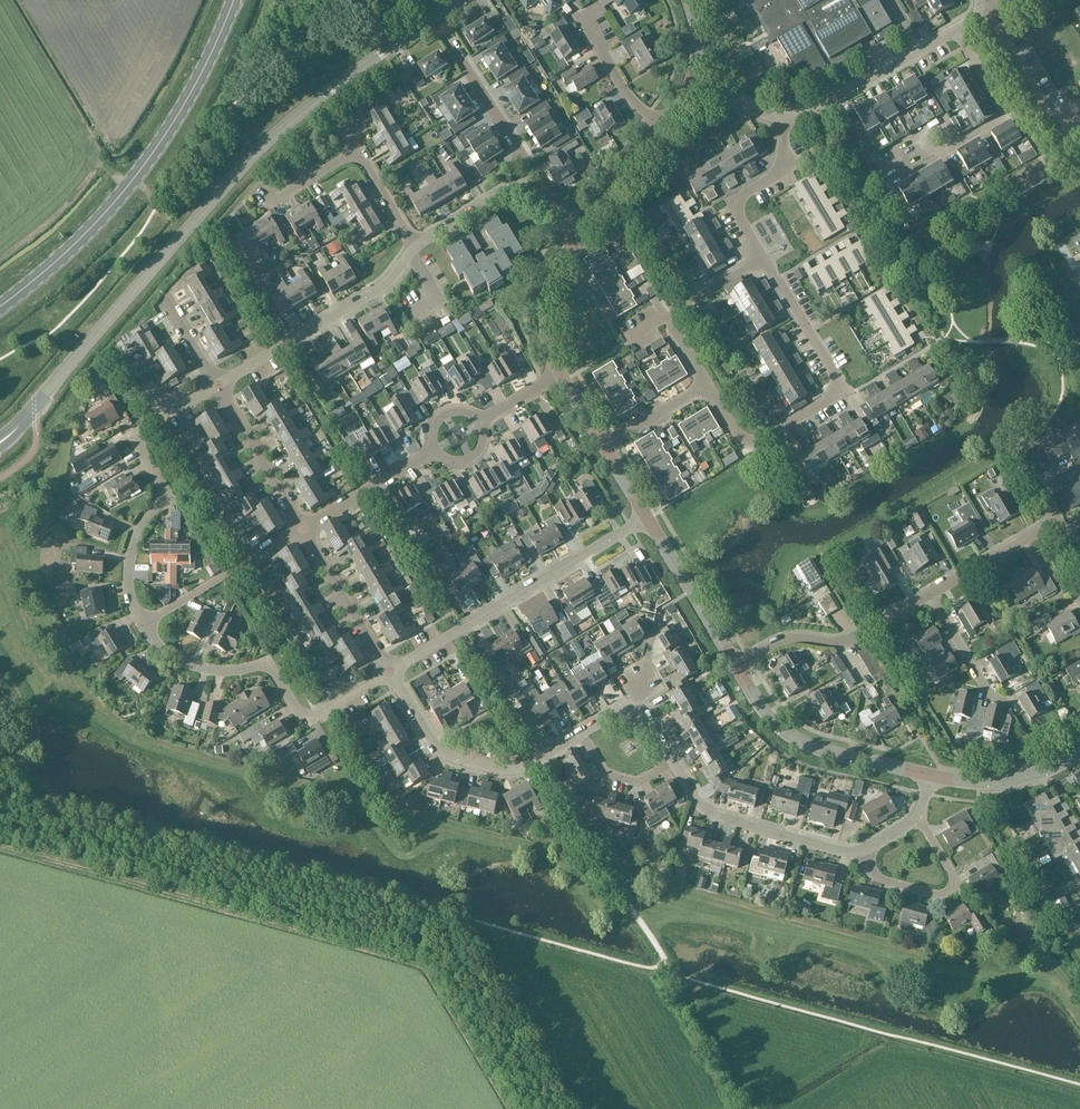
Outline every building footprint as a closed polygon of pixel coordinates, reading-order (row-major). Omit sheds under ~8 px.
[(573,0),(520,0),(527,10),(540,0),(551,16),(562,8),(562,7),(566,4),(566,5),(573,0)] [(647,5),(644,0),(614,0),(618,7),(624,4),(631,15),(647,5)] [(772,44),(778,41),(778,42),(804,86),(846,62),(864,51),(860,44),(874,36),(878,43),(896,33),(877,0),(747,0),(772,44)] [(919,9),(928,3),(934,0),(914,0),(919,9)] [(952,0),(934,0),(928,3),(932,11),(928,13),(932,18),(935,16),(936,16),(955,5),(952,0)] [(914,29),(924,23),(916,10),(907,16),(914,29)] [(466,37),(471,45),(473,44),(474,46),(494,34),(492,31),(496,29),(499,34),(505,29),(498,18),(488,24),(485,20),(466,33),(468,36),(466,37)] [(564,19),(553,25),(539,33),(544,41),(551,37),(565,60),(580,50),(566,27),(568,26),(564,19)] [(544,41),(539,33),(529,40),(537,51),(546,45),(544,41)] [(639,74),(661,61),(653,48),(656,46),(651,37),(645,41),(640,33),(621,44),(630,59),(635,56),(644,70),(639,73),(639,74)] [(504,37),(490,46),(493,52),(482,59),(490,70),(509,58),(505,51),(511,47),(504,37)] [(411,77),(419,89),(425,85),(422,80),(426,77),(427,80),(447,67),(438,54),(419,67),(421,71),(411,77)] [(514,65),(509,58),(490,70),(498,82),(509,75),(512,80),(526,71),(519,61),(514,65)] [(578,92),(598,80),(591,67),(577,76),(574,70),(562,77),(568,88),(574,84),(578,92)] [(972,79),(966,69),(947,80),(953,90),(972,79)] [(533,81),(526,71),(512,80),(515,85),(504,93),(512,104),(531,92),(527,85),(533,81)] [(556,75),(549,79),(552,84),(559,80),(556,75)] [(915,79),(905,85),(916,104),(926,98),(915,79)] [(977,88),(972,79),(953,90),(958,99),(977,88)] [(905,85),(895,91),(906,110),(916,104),(905,85)] [(445,89),(431,98),(438,109),(444,105),(449,113),(468,101),(460,88),(449,95),(445,89)] [(983,98),(977,88),(958,99),(964,109),(983,98)] [(895,91),(885,97),(896,116),(906,110),(895,91)] [(536,98),(531,92),(512,104),(519,116),(531,109),(534,114),(548,105),(541,95),(536,98)] [(885,97),(875,103),(887,122),(896,116),(885,97)] [(988,107),(983,98),(964,109),(969,118),(988,107)] [(477,113),(468,101),(449,113),(454,121),(448,125),(455,135),(469,126),(465,121),(477,113)] [(596,113),(593,115),(596,119),(595,120),(604,135),(608,132),(624,123),(612,103),(596,113)] [(875,103),(866,108),(877,127),(887,122),(875,103)] [(554,115),(548,105),(534,114),(537,119),(526,126),(534,138),(553,126),(548,119),(554,115)] [(377,128),(393,118),(386,106),(361,121),(364,125),(373,120),(377,128)] [(994,117),(988,107),(969,118),(975,128),(994,117)] [(866,108),(855,114),(866,133),(877,127),(866,108)] [(587,109),(574,117),(580,126),(593,118),(587,109)] [(393,118),(377,128),(382,135),(373,140),(375,144),(400,129),(393,118)] [(1011,123),(1001,129),(1011,147),(1021,141),(1011,123)] [(557,132),(553,126),(534,138),(541,150),(552,143),(556,148),(570,139),(563,128),(557,132)] [(475,136),(472,130),(458,139),(464,150),(470,146),(475,154),(495,141),(486,128),(475,136)] [(407,141),(400,129),(375,144),(378,148),(387,143),(391,150),(407,141)] [(415,129),(409,132),(412,137),(418,133),(415,129)] [(1001,129),(991,135),(1002,152),(1011,147),(1001,129)] [(738,147),(755,176),(759,173),(752,162),(766,154),(753,131),(746,135),(749,141),(738,147)] [(689,137),(683,140),(687,146),(692,142),(689,137)] [(407,141),(391,150),(395,158),(387,163),(389,168),(414,153),(407,141)] [(503,154),(495,141),(475,154),(480,162),(474,165),(481,176),(495,167),(492,161),(503,154)] [(567,154),(579,146),(576,141),(549,157),(555,168),(551,171),(550,170),(546,172),(550,178),(551,178),(557,187),(565,182),(566,184),(572,180),(571,178),(577,175),(568,161),(570,160),(567,154)] [(991,160),(980,142),(969,148),(980,166),(991,160)] [(438,151),(446,162),(454,156),(446,145),(438,151)] [(738,147),(728,154),(738,170),(744,167),(751,178),(755,176),(738,147)] [(663,153),(667,159),(674,154),(670,148),(663,153)] [(980,166),(969,148),(958,154),(970,175),(982,169),(980,166)] [(1030,161),(1037,157),(1033,150),(1026,154),(1030,161)] [(717,160),(718,159),(714,154),(704,161),(707,166),(717,183),(723,179),(730,191),(734,188),(717,160)] [(728,154),(718,159),(717,160),(734,188),(739,186),(732,174),(738,170),(728,154)] [(996,154),(990,157),(1001,176),(1006,172),(1000,161),(997,156),(996,154)] [(427,169),(427,161),(417,161),(417,169),(427,169)] [(453,175),(446,180),(455,195),(467,188),(452,164),(447,166),(453,175)] [(952,183),(941,164),(930,170),(942,189),(952,183)] [(717,183),(707,166),(697,172),(714,200),(718,198),(711,186),(717,183)] [(930,170),(920,176),(931,195),(942,189),(930,170)] [(820,171),(794,186),(799,194),(796,195),(800,202),(803,200),(821,189),(816,181),(824,176),(820,171)] [(714,200),(697,172),(686,178),(696,195),(703,191),(709,203),(714,200)] [(433,175),(429,178),(444,202),(455,195),(446,180),(438,184),(433,175)] [(931,195),(920,176),(909,182),(920,202),(931,195)] [(444,202),(429,178),(425,180),(430,189),(423,193),(432,209),(444,202)] [(348,204),(364,194),(357,182),(332,197),(335,202),(344,196),(348,204)] [(909,182),(898,189),(909,208),(920,202),(909,182)] [(828,184),(821,189),(803,200),(807,207),(804,209),(808,215),(811,213),(829,202),(824,194),(832,189),(828,184)] [(432,209),(423,193),(415,198),(410,189),(405,192),(420,217),(432,209)] [(364,194),(348,204),(353,211),(344,216),(346,221),(371,206),(364,194)] [(327,217),(332,213),(333,213),(323,196),(316,200),(327,217)] [(670,221),(696,205),(693,200),(686,205),(680,196),(659,209),(663,215),(666,214),(670,221)] [(837,197),(829,202),(811,213),(815,220),(812,222),(816,228),(819,227),(837,216),(832,207),(840,203),(837,197)] [(310,203),(298,210),(307,226),(315,222),(320,230),(324,228),(310,203)] [(696,205),(670,221),(667,223),(671,229),(674,227),(679,235),(684,231),(701,221),(705,219),(701,214),(694,218),(689,210),(697,206),(696,205)] [(378,217),(371,206),(346,221),(349,225),(357,219),(362,227),(378,217)] [(932,209),(926,212),(930,219),(936,216),(932,209)] [(307,226),(298,210),(286,217),(301,242),(305,239),(300,230),(307,226)] [(837,216),(819,227),(823,234),(820,236),(824,242),(845,230),(840,221),(848,216),(845,211),(837,216)] [(926,212),(919,217),(923,223),(930,219),(926,212)] [(258,224),(268,240),(276,236),(281,245),(285,242),(270,217),(258,224)] [(378,217),(362,227),(366,234),(357,239),(360,244),(385,229),(378,217)] [(456,246),(447,252),(455,265),(452,267),(460,281),(464,279),(465,282),(466,282),(474,296),(487,288),(491,293),(505,285),(501,280),(515,272),(510,264),(524,256),(507,228),(504,230),(496,217),(482,226),(500,256),(487,264),(484,260),(478,264),(480,268),(478,270),(475,272),(467,259),(482,250),(471,232),(454,243),(456,246)] [(684,231),(679,235),(677,235),(684,245),(690,241),(719,224),(716,220),(705,227),(701,221),(684,231)] [(247,231),(261,255),(262,256),(266,253),(261,245),(268,240),(258,224),(247,231)] [(721,228),(719,224),(690,241),(697,252),(713,241),(710,235),(721,228)] [(852,224),(846,227),(849,233),(855,229),(852,224)] [(254,260),(261,255),(247,231),(235,238),(250,263),(255,260),(254,260)] [(848,250),(858,268),(865,264),(867,267),(874,263),(861,242),(852,247),(848,239),(842,243),(846,248),(847,250),(848,250)] [(307,244),(311,250),(318,245),(314,240),(307,244)] [(361,251),(355,241),(347,246),(352,256),(361,251)] [(713,241),(697,252),(703,262),(731,245),(729,241),(717,248),(713,241)] [(842,243),(838,246),(841,251),(846,248),(842,243)] [(734,249),(731,245),(703,262),(711,277),(727,268),(724,263),(726,262),(722,256),(734,249)] [(860,271),(858,268),(848,250),(847,250),(839,255),(834,247),(829,251),(832,255),(834,258),(845,276),(852,272),(854,275),(860,271)] [(593,275),(613,263),(619,259),(617,255),(609,259),(608,257),(609,256),(605,248),(584,261),(593,275)] [(847,279),(845,276),(834,258),(826,263),(821,255),(816,259),(820,266),(821,266),(831,284),(838,280),(840,283),(847,279)] [(304,260),(307,265),(313,262),(310,256),(304,260)] [(342,268),(335,272),(345,288),(357,281),(342,256),(337,259),(342,268)] [(221,266),(216,258),(211,261),(216,269),(221,266)] [(286,270),(293,266),(290,260),(282,264),(286,270)] [(618,270),(613,263),(593,275),(601,289),(622,277),(628,273),(640,266),(637,261),(625,269),(618,273),(616,271),(618,270)] [(827,291),(833,287),(831,284),(821,266),(820,266),(812,271),(808,263),(802,267),(817,292),(825,288),(827,291)] [(247,270),(251,278),(261,272),(257,264),(247,270)] [(192,297),(208,288),(203,280),(212,275),(206,265),(195,272),(198,277),(185,286),(192,297)] [(345,288),(335,272),(328,276),(322,268),(318,270),(333,295),(345,288)] [(794,273),(799,281),(805,277),(800,269),(794,273)] [(303,282),(296,286),(305,302),(317,295),(302,270),(298,273),(303,282)] [(626,284),(622,277),(601,289),(610,304),(631,292),(630,291),(636,288),(636,287),(648,280),(646,276),(634,283),(626,288),(625,285),(626,284)] [(750,282),(744,285),(741,279),(725,289),(729,295),(734,292),(740,302),(768,285),(766,281),(754,288),(750,282)] [(283,282),(279,284),(294,309),(305,302),(296,286),(288,291),(283,282)] [(294,309),(279,284),(275,287),(280,296),(272,300),(282,316),(294,309)] [(768,285),(740,302),(746,313),(763,303),(759,297),(771,290),(768,285)] [(231,298),(234,303),(241,299),(234,287),(229,290),(233,297),(231,298)] [(647,290),(646,291),(650,298),(658,294),(653,287),(652,287),(647,290)] [(869,318),(872,316),(891,305),(890,305),(886,297),(893,292),(890,287),(864,302),(868,310),(866,311),(869,318)] [(208,288),(192,297),(199,309),(224,294),(221,290),(212,295),(208,288)] [(631,292),(610,304),(618,318),(638,307),(637,307),(649,300),(646,295),(635,302),(633,300),(635,299),(631,292)] [(226,298),(224,294),(199,309),(206,320),(222,311),(221,310),(227,307),(223,300),(226,298)] [(267,295),(260,300),(263,306),(266,304),(271,301),(267,295)] [(241,299),(234,303),(238,309),(241,307),(244,313),(249,310),(241,299)] [(877,323),(874,325),(877,331),(880,329),(899,319),(898,318),(893,310),(901,305),(898,300),(890,305),(891,305),(872,316),(877,323)] [(767,309),(763,303),(746,313),(752,323),(781,306),(778,302),(767,309)] [(781,306),(752,323),(759,334),(776,324),(772,317),(783,310),(781,306)] [(371,316),(380,332),(388,328),(393,337),(397,334),(383,309),(371,316)] [(703,325),(711,320),(714,318),(711,312),(705,316),(702,309),(694,313),(701,325),(703,325)] [(206,320),(212,331),(213,331),(228,322),(229,322),(237,317),(235,313),(226,318),(222,311),(206,320)] [(886,345),(888,343),(907,332),(906,332),(902,323),(909,319),(906,313),(898,318),(899,319),(880,329),(885,337),(882,338),(886,345)] [(462,328),(473,321),(468,314),(457,321),(462,328)] [(380,332),(371,316),(359,324),(374,348),(378,346),(373,337),(380,332)] [(451,323),(448,318),(441,322),(444,327),(451,323)] [(488,326),(495,338),(509,329),(502,318),(494,322),(494,323),(488,326)] [(351,333),(360,327),(355,319),(346,325),(351,333)] [(716,330),(711,320),(703,325),(708,335),(716,330)] [(213,331),(212,331),(204,336),(211,348),(227,339),(222,331),(231,326),(229,322),(228,322),(213,331)] [(255,322),(248,326),(252,332),(258,328),(255,322)] [(914,327),(906,332),(907,332),(888,343),(893,350),(890,352),(894,358),(915,345),(910,337),(917,332),(914,327)] [(141,329),(135,332),(138,337),(144,333),(141,329)] [(141,351),(157,342),(150,330),(144,333),(138,337),(125,345),(128,349),(137,344),(141,351)] [(441,354),(453,346),(443,331),(431,340),(441,354)] [(351,349),(360,365),(372,358),(357,334),(353,336),(358,345),(351,349)] [(759,356),(788,339),(785,334),(774,341),(770,335),(753,345),(759,356)] [(227,339),(211,348),(218,360),(243,345),(240,341),(231,346),(227,339)] [(650,346),(654,352),(666,345),(663,339),(650,346)] [(790,343),(788,339),(759,356),(766,366),(783,356),(779,350),(790,343)] [(404,351),(398,340),(390,344),(397,356),(404,351)] [(157,342),(141,351),(146,358),(137,364),(139,368),(148,363),(148,362),(164,353),(157,342)] [(338,345),(334,347),(348,372),(360,365),(351,349),(343,354),(338,345)] [(172,347),(164,353),(148,362),(148,363),(151,367),(159,361),(164,369),(180,359),(172,347)] [(348,372),(334,347),(330,350),(335,359),(327,363),(337,379),(348,372)] [(505,360),(499,363),(509,380),(520,374),(509,357),(505,350),(500,353),(505,360)] [(648,356),(644,350),(635,355),(639,361),(648,356)] [(661,364),(674,385),(688,376),(677,357),(676,357),(672,350),(667,353),(672,360),(669,361),(668,360),(661,364)] [(447,361),(456,356),(453,351),(444,356),(447,361)] [(783,356),(766,366),(772,376),(800,359),(798,355),(786,362),(783,356)] [(398,362),(394,365),(399,374),(411,366),(406,357),(398,362)] [(484,363),(483,364),(479,357),(475,360),(479,366),(487,379),(492,376),(498,387),(509,380),(499,363),(488,370),(484,363)] [(320,367),(315,359),(314,358),(304,364),(315,381),(320,378),(325,386),(337,379),(327,363),(320,367)] [(674,385),(661,364),(657,358),(653,361),(658,369),(655,370),(654,369),(647,373),(659,394),(674,385)] [(180,359),(164,369),(168,376),(159,381),(162,386),(187,371),(180,359)] [(469,362),(459,368),(469,386),(476,381),(478,385),(487,379),(479,366),(475,360),(474,359),(469,362)] [(803,363),(800,359),(772,376),(778,387),(795,376),(791,370),(803,363)] [(937,364),(930,369),(929,367),(923,371),(915,359),(911,362),(929,390),(939,384),(941,388),(942,389),(944,389),(946,389),(948,388),(949,387),(949,385),(949,383),(937,364)] [(377,365),(382,371),(390,366),(385,360),(377,365)] [(454,361),(438,371),(445,382),(451,379),(458,392),(469,386),(459,368),(454,361)] [(601,389),(622,377),(628,373),(626,369),(618,373),(617,371),(618,370),(614,362),(593,375),(601,389)] [(633,362),(627,366),(630,371),(636,367),(633,362)] [(929,390),(911,362),(907,364),(914,376),(908,379),(918,396),(918,397),(921,402),(931,395),(928,390),(929,390)] [(445,382),(438,371),(435,365),(418,375),(422,381),(422,380),(435,401),(438,399),(436,396),(444,391),(440,386),(445,382)] [(387,375),(391,381),(398,377),(393,367),(386,372),(387,375)] [(891,374),(908,402),(911,408),(921,402),(918,397),(918,396),(908,379),(902,383),(895,372),(891,374)] [(908,402),(891,374),(886,377),(893,388),(887,392),(897,409),(908,402)] [(391,381),(387,375),(380,379),(386,389),(393,385),(391,381)] [(795,376),(778,387),(784,397),(813,380),(810,376),(799,383),(795,376)] [(622,377),(601,389),(610,404),(631,391),(637,388),(634,383),(627,388),(625,385),(627,384),(622,377)] [(363,380),(358,384),(361,389),(366,385),(363,380)] [(414,390),(409,393),(415,405),(421,401),(422,404),(429,400),(432,403),(435,401),(422,380),(422,381),(412,387),(414,390)] [(813,380),(784,397),(794,413),(807,405),(804,399),(808,397),(804,391),(815,384),(813,380)] [(249,408),(265,398),(261,391),(269,386),(267,381),(242,396),(249,408)] [(293,381),(287,385),(290,391),(297,388),(293,381)] [(897,409),(887,392),(881,396),(874,384),(870,387),(887,415),(897,409)] [(368,399),(376,394),(371,386),(365,392),(368,399)] [(887,415),(870,387),(866,389),(873,401),(866,405),(872,414),(866,417),(876,434),(882,431),(876,421),(887,415)] [(644,395),(648,402),(656,397),(652,390),(644,395)] [(635,398),(631,391),(610,404),(619,418),(638,407),(638,406),(646,402),(643,397),(635,402),(634,399),(635,398)] [(114,412),(121,408),(112,393),(100,401),(102,408),(86,417),(96,434),(119,420),(114,412)] [(409,393),(404,396),(404,395),(392,402),(397,410),(409,430),(413,428),(411,425),(418,421),(410,408),(415,405),(409,393)] [(959,398),(964,405),(970,401),(966,394),(959,398)] [(269,405),(265,398),(249,408),(256,419),(281,404),(278,400),(269,405)] [(281,404),(256,419),(258,423),(267,418),(272,426),(288,416),(281,404)] [(335,421),(347,414),(343,407),(331,414),(335,421)] [(693,418),(706,438),(709,444),(714,442),(709,434),(712,433),(713,434),(720,430),(708,409),(693,418)] [(397,410),(381,419),(388,431),(389,432),(394,429),(397,433),(404,429),(406,432),(409,430),(397,410)] [(957,420),(951,410),(943,414),(950,424),(957,420)] [(296,411),(288,416),(272,426),(278,437),(295,427),(290,420),(299,415),(296,411)] [(206,433),(222,424),(215,412),(190,427),(193,431),(202,426),(206,433)] [(866,417),(860,421),(854,425),(847,413),(843,416),(860,444),(876,434),(866,417)] [(544,415),(534,421),(544,438),(554,432),(558,439),(564,436),(557,424),(552,428),(544,415)] [(860,444),(843,416),(839,418),(845,430),(839,434),(850,450),(860,444)] [(706,438),(693,418),(679,426),(690,446),(691,445),(695,453),(700,450),(695,443),(698,441),(698,443),(706,438)] [(381,420),(376,423),(380,430),(370,436),(380,453),(391,447),(384,435),(389,432),(388,431),(381,419),(381,420)] [(548,445),(544,438),(534,421),(518,431),(525,444),(532,455),(548,445)] [(222,424),(206,433),(211,441),(202,446),(204,450),(229,435),(222,424)] [(850,450),(839,434),(833,437),(826,426),(822,428),(839,457),(850,450)] [(299,435),(295,427),(278,437),(285,448),(310,434),(308,429),(299,435)] [(370,436),(365,428),(349,438),(356,450),(362,447),(369,459),(380,453),(370,436)] [(679,437),(674,428),(668,431),(673,441),(679,437)] [(839,457),(822,428),(818,431),(825,442),(819,446),(829,463),(839,457)] [(915,433),(921,442),(929,437),(923,428),(915,433)] [(643,459),(664,447),(660,439),(658,440),(657,438),(664,433),(662,429),(654,433),(635,445),(643,459)] [(512,434),(517,441),(509,445),(507,442),(504,444),(516,465),(532,455),(525,444),(518,431),(512,434)] [(1079,466),(1079,447),(1071,432),(1044,448),(1053,465),(1070,455),(1077,467),(1079,466)] [(313,438),(310,434),(285,448),(292,460),(308,450),(312,448),(308,441),(313,438)] [(232,439),(229,435),(204,450),(211,461),(227,452),(223,445),(232,439)] [(177,445),(173,437),(167,441),(171,448),(177,445)] [(903,444),(907,450),(918,444),(914,437),(903,444)] [(806,438),(801,441),(819,469),(829,463),(819,446),(813,450),(806,438)] [(677,439),(670,443),(673,448),(680,444),(677,439)] [(798,458),(799,460),(791,465),(803,484),(821,473),(819,469),(801,441),(797,443),(804,455),(798,458)] [(664,447),(643,459),(652,474),(673,461),(669,454),(667,455),(666,452),(673,448),(670,443),(664,447)] [(520,471),(516,465),(504,444),(500,446),(502,449),(495,454),(503,466),(498,469),(506,484),(516,479),(514,475),(520,471)] [(101,452),(97,446),(70,463),(78,475),(93,466),(97,472),(120,458),(113,445),(101,452)] [(312,448),(308,450),(292,460),(299,471),(315,462),(324,457),(322,452),(317,455),(312,448)] [(211,461),(203,466),(211,477),(226,468),(222,461),(231,456),(228,451),(227,452),(211,461)] [(722,461),(726,467),(738,460),(735,454),(722,461)] [(673,461),(652,474),(661,488),(688,472),(687,472),(682,475),(677,468),(676,469),(674,466),(682,462),(679,458),(673,461)] [(184,460),(180,463),(184,470),(190,466),(186,459),(184,460)] [(315,462),(299,471),(303,479),(295,484),(297,488),(322,473),(315,462)] [(705,463),(700,466),(704,473),(709,470),(705,463)] [(117,474),(123,470),(120,464),(114,468),(117,474)] [(333,467),(322,473),(297,488),(304,499),(320,490),(316,482),(325,477),(326,478),(336,472),(333,467)] [(231,476),(226,468),(211,477),(217,489),(242,474),(240,470),(231,476)] [(482,471),(478,473),(491,493),(493,498),(501,493),(499,489),(506,484),(498,469),(492,473),(491,470),(484,474),(482,471)] [(544,474),(550,484),(554,476),(551,470),(544,474)] [(991,479),(996,477),(992,470),(988,473),(991,479)] [(698,474),(703,482),(708,479),(703,471),(698,474)] [(690,476),(688,472),(661,488),(669,502),(690,490),(686,482),(684,483),(683,481),(690,476)] [(471,486),(466,489),(475,503),(491,493),(478,473),(475,475),(477,478),(470,483),(471,486)] [(245,478),(242,474),(217,489),(224,501),(240,491),(236,484),(245,478)] [(1059,488),(1072,510),(1079,505),(1079,476),(1059,488)] [(121,502),(140,491),(132,478),(119,485),(116,480),(105,487),(111,498),(116,495),(121,502)] [(91,480),(80,487),(83,492),(95,485),(91,480)] [(348,483),(347,483),(351,491),(356,488),(352,480),(348,483)] [(790,485),(794,491),(801,488),(797,481),(790,485)] [(444,488),(455,505),(459,512),(469,506),(472,511),(478,508),(475,503),(466,489),(461,492),(455,482),(444,488)] [(580,509),(584,515),(599,506),(593,497),(599,493),(592,482),(582,488),(584,492),(576,497),(579,501),(582,508),(580,509)] [(70,489),(75,497),(83,492),(80,487),(78,484),(70,489)] [(202,484),(195,488),(199,496),(206,492),(202,484)] [(426,494),(421,497),(415,487),(404,493),(414,510),(418,517),(434,508),(426,494)] [(435,489),(431,491),(426,494),(434,508),(440,516),(445,513),(444,511),(455,505),(444,488),(437,492),(435,489)] [(325,497),(320,490),(304,499),(311,511),(336,497),(333,492),(325,497)] [(240,491),(224,501),(232,513),(239,508),(255,498),(256,497),(253,493),(245,498),(240,491)] [(1002,524),(1018,514),(1006,494),(997,499),(993,491),(978,499),(986,512),(993,508),(1002,524)] [(414,510),(404,493),(393,499),(404,517),(404,516),(408,523),(408,524),(408,523),(413,521),(408,514),(414,510)] [(545,497),(537,502),(540,507),(548,502),(545,497)] [(259,505),(255,498),(239,508),(246,519),(271,504),(268,500),(259,505)] [(522,507),(528,504),(524,498),(518,501),(522,507)] [(64,508),(68,516),(80,510),(79,507),(81,506),(78,500),(76,502),(75,501),(64,508)] [(373,516),(364,501),(349,511),(352,517),(361,512),(366,521),(373,516)] [(582,508),(579,501),(568,508),(565,503),(555,509),(564,525),(569,523),(572,528),(586,519),(584,515),(580,509),(582,508)] [(521,509),(517,502),(501,511),(505,517),(512,513),(512,514),(521,509)] [(271,504),(246,519),(248,523),(257,518),(262,525),(278,516),(271,504)] [(107,542),(114,526),(95,519),(98,512),(86,507),(81,519),(91,523),(87,534),(107,542)] [(518,512),(521,517),(527,513),(525,508),(518,512)] [(972,508),(959,515),(964,524),(948,533),(958,549),(979,537),(974,528),(981,524),(972,508)] [(921,530),(928,525),(920,510),(912,515),(921,530)] [(180,513),(172,513),(171,554),(191,554),(191,543),(177,543),(177,531),(180,531),(180,513)] [(278,516),(262,525),(266,532),(257,538),(260,542),(284,527),(278,516)] [(330,542),(346,533),(341,525),(350,520),(348,516),(323,530),(330,542)] [(542,533),(553,550),(564,543),(558,532),(564,529),(557,517),(546,524),(549,529),(542,533)] [(229,529),(222,518),(216,522),(223,534),(229,529)] [(500,523),(504,530),(511,525),(507,519),(500,523)] [(167,523),(167,531),(166,531),(166,543),(152,542),(152,554),(171,554),(172,523),(167,523)] [(553,550),(542,533),(536,537),(533,532),(522,538),(529,550),(535,547),(541,557),(553,550)] [(346,533),(330,542),(337,554),(362,539),(359,535),(350,540),(346,533)] [(925,537),(902,550),(914,572),(937,559),(925,537)] [(260,542),(257,538),(249,542),(253,548),(260,543),(260,542)] [(362,539),(337,554),(339,558),(348,553),(352,560),(368,551),(368,550),(362,539)] [(519,540),(501,551),(504,555),(515,572),(526,565),(526,564),(532,561),(519,540)] [(384,541),(368,550),(368,551),(352,560),(359,571),(375,562),(371,555),(386,545),(384,541)] [(287,568),(303,558),(296,546),(271,561),(274,566),(283,560),(287,568)] [(103,574),(104,559),(87,557),(88,549),(73,547),(71,564),(78,565),(78,572),(103,574)] [(430,555),(426,548),(416,555),(420,562),(430,555)] [(882,593),(883,592),(898,584),(890,571),(896,567),(885,548),(864,560),(866,563),(876,558),(880,564),(870,570),(876,581),(872,583),(871,587),(873,592),(878,593),(881,591),(882,593)] [(493,553),(494,555),(484,561),(494,578),(500,575),(503,579),(515,572),(501,551),(500,549),(493,553)] [(152,566),(153,566),(153,575),(166,575),(165,589),(167,589),(167,599),(171,599),(171,589),(171,586),(171,578),(171,554),(152,554),(152,566)] [(171,578),(171,586),(171,589),(179,589),(179,585),(177,585),(177,566),(191,566),(191,554),(171,554),(171,578)] [(468,567),(461,571),(471,588),(483,581),(477,571),(483,567),(476,555),(465,562),(468,567)] [(303,558),(287,568),(291,575),(283,580),(285,584),(310,569),(303,558)] [(823,584),(825,583),(813,563),(811,564),(809,561),(798,568),(812,591),(823,585),(823,584)] [(380,569),(375,562),(359,571),(366,583),(391,568),(388,564),(380,569)] [(471,588),(461,571),(455,575),(452,570),(446,564),(434,571),(438,578),(441,577),(448,588),(454,585),(460,595),(471,588)] [(634,566),(619,575),(623,581),(626,580),(629,586),(632,590),(640,585),(643,590),(653,583),(646,572),(640,575),(634,566)] [(393,572),(391,568),(366,583),(373,595),(389,585),(385,578),(393,572)] [(312,574),(310,569),(285,584),(292,595),(292,596),(308,586),(304,579),(312,574)] [(1043,599),(1057,591),(1049,577),(1041,582),(1035,570),(1009,585),(1019,602),(1038,591),(1043,599)] [(607,583),(601,587),(611,603),(621,597),(619,592),(629,586),(626,580),(623,581),(619,575),(617,571),(604,578),(607,583)] [(596,580),(589,585),(586,579),(574,586),(586,605),(597,598),(603,608),(610,603),(596,580)] [(56,596),(76,595),(75,585),(55,586),(56,596)] [(393,592),(389,585),(373,595),(380,606),(396,596),(405,591),(402,587),(393,592)] [(414,585),(407,589),(415,602),(422,597),(414,585)] [(292,596),(292,595),(284,600),(291,612),(307,602),(303,595),(312,590),(309,586),(308,586),(292,596)] [(563,593),(568,601),(561,605),(574,627),(581,623),(577,615),(588,608),(586,605),(574,586),(563,593)] [(262,587),(257,590),(261,597),(266,594),(262,587)] [(87,620),(106,616),(103,600),(105,599),(102,589),(82,594),(87,620)] [(828,616),(840,608),(832,595),(820,602),(828,616)] [(396,596),(380,606),(384,613),(375,618),(378,623),(403,608),(396,596)] [(425,605),(421,599),(414,603),(417,609),(425,605)] [(224,611),(230,614),(235,605),(229,601),(224,611)] [(307,602),(291,612),(298,624),(323,609),(320,605),(312,610),(307,602)] [(547,602),(536,609),(547,628),(559,621),(547,602)] [(974,630),(987,622),(976,602),(962,610),(964,613),(957,617),(970,638),(976,634),(974,630)] [(650,612),(651,605),(644,603),(642,610),(650,612)] [(215,627),(221,615),(205,607),(201,615),(198,613),(187,633),(201,640),(209,624),(215,627)] [(403,608),(378,623),(385,634),(401,625),(396,617),(405,612),(403,608)] [(323,609),(298,624),(305,635),(321,626),(317,618),(325,613),(323,609)] [(428,609),(425,610),(422,612),(428,624),(434,620),(428,609)] [(547,628),(536,609),(525,616),(536,635),(537,634),(540,639),(550,633),(547,628)] [(1079,633),(1079,630),(1069,612),(1053,622),(1049,614),(1031,625),(1037,635),(1048,629),(1057,644),(1073,635),(1074,637),(1079,633)] [(648,614),(646,621),(654,623),(655,616),(648,614)] [(221,615),(215,627),(212,632),(218,635),(213,646),(226,652),(229,646),(236,650),(241,640),(234,636),(236,632),(228,628),(232,621),(221,615)] [(781,620),(784,625),(791,621),(788,616),(781,620)] [(617,635),(607,640),(607,641),(616,655),(615,655),(617,658),(634,648),(633,645),(627,636),(622,628),(616,617),(609,621),(617,635)] [(633,645),(645,638),(641,632),(647,629),(640,617),(622,628),(627,636),(633,645)] [(564,643),(568,642),(577,636),(569,622),(559,628),(564,635),(561,637),(564,643)] [(405,632),(401,625),(385,634),(392,646),(417,631),(414,627),(405,632)] [(675,648),(684,643),(673,625),(662,632),(665,638),(659,641),(666,653),(675,648)] [(325,633),(321,626),(305,635),(312,647),(313,647),(320,643),(320,642),(336,633),(337,632),(334,628),(325,633)] [(1031,635),(1026,627),(1014,634),(1018,642),(1031,635)] [(922,662),(943,649),(940,644),(943,642),(935,628),(915,640),(923,653),(919,655),(922,662)] [(111,657),(125,648),(114,629),(104,635),(100,629),(88,636),(96,649),(103,645),(111,657)] [(514,632),(502,639),(512,657),(519,653),(522,657),(533,651),(523,634),(517,638),(514,632)] [(340,640),(336,633),(320,642),(320,643),(327,654),(351,639),(349,634),(340,640)] [(546,654),(538,641),(536,636),(530,640),(541,658),(546,654)] [(607,641),(607,640),(606,637),(593,645),(602,659),(609,671),(615,667),(610,658),(615,655),(616,655),(607,641)] [(351,639),(327,654),(329,658),(338,652),(342,660),(358,650),(351,639)] [(512,657),(502,639),(490,646),(497,657),(491,660),(497,672),(515,661),(512,657)] [(577,640),(570,644),(579,659),(585,655),(577,640)] [(70,646),(74,653),(84,648),(80,641),(70,646)] [(1014,642),(1008,645),(997,652),(1000,658),(990,664),(1002,684),(1015,676),(1008,663),(1021,655),(1014,642)] [(870,647),(858,654),(862,661),(874,653),(870,647)] [(666,653),(663,655),(674,672),(677,670),(691,661),(684,650),(678,653),(675,648),(666,653)] [(296,652),(300,658),(304,656),(305,657),(311,654),(308,649),(302,653),(300,650),(296,652)] [(826,660),(833,655),(830,649),(823,653),(826,660)] [(947,656),(943,649),(922,662),(927,669),(931,667),(939,680),(958,668),(950,655),(947,656)] [(358,650),(342,660),(346,667),(338,672),(340,677),(365,662),(358,650)] [(549,656),(552,662),(561,656),(558,651),(549,656)] [(874,653),(862,661),(865,666),(877,659),(874,653)] [(778,665),(782,671),(775,675),(782,686),(800,675),(796,668),(803,664),(796,654),(778,665)] [(919,655),(914,658),(918,664),(922,662),(919,655)] [(137,662),(136,663),(130,658),(115,676),(122,681),(125,677),(143,692),(156,677),(137,662)] [(609,671),(602,659),(585,669),(595,686),(607,679),(604,674),(609,671)] [(677,670),(680,676),(672,681),(675,687),(687,680),(701,671),(694,659),(691,661),(677,670)] [(877,659),(865,666),(869,672),(881,665),(877,659)] [(313,668),(319,664),(317,661),(310,664),(306,666),(309,671),(314,669),(313,668)] [(546,670),(550,666),(549,663),(547,661),(544,661),(541,666),(541,669),(543,670),(546,670)] [(1066,671),(1075,686),(1079,683),(1079,684),(1079,662),(1066,671)] [(585,669),(582,665),(571,672),(573,676),(589,702),(595,698),(590,690),(595,686),(585,669)] [(884,671),(881,665),(869,672),(872,678),(884,671)] [(888,677),(884,671),(872,678),(876,684),(888,677)] [(520,672),(510,678),(515,686),(520,683),(525,680),(521,674),(520,672)] [(312,678),(316,685),(323,682),(318,674),(312,678)] [(804,682),(800,675),(782,686),(789,698),(814,683),(811,678),(804,682)] [(573,688),(568,691),(567,691),(578,709),(589,702),(573,676),(568,679),(573,688)] [(687,680),(675,687),(678,692),(672,696),(679,707),(697,697),(687,680)] [(1037,699),(1045,695),(1037,682),(1026,689),(1029,695),(1019,701),(1031,721),(1045,713),(1037,699)] [(100,688),(104,692),(108,687),(104,683),(100,688)] [(567,691),(568,691),(562,683),(551,690),(561,707),(567,704),(572,712),(578,709),(567,691)] [(717,692),(724,688),(720,683),(714,687),(717,692)] [(453,692),(468,717),(472,714),(467,706),(474,701),(465,685),(453,692)] [(530,706),(524,698),(517,685),(511,689),(518,701),(524,710),(518,713),(528,731),(540,724),(529,706),(530,706)] [(817,712),(835,701),(831,694),(838,690),(835,686),(810,701),(817,712)] [(193,727),(199,710),(190,707),(194,694),(175,688),(168,710),(187,716),(184,724),(193,727)] [(439,695),(441,699),(451,715),(458,710),(464,719),(468,717),(453,692),(450,688),(439,695)] [(733,688),(724,693),(728,700),(736,695),(733,688)] [(242,701),(225,711),(226,713),(230,719),(235,728),(270,707),(260,690),(251,695),(250,692),(240,698),(242,701)] [(551,690),(539,696),(539,697),(551,717),(554,723),(560,719),(555,711),(561,707),(551,690)] [(535,703),(530,706),(529,706),(540,724),(551,717),(539,697),(539,696),(536,691),(530,694),(535,703)] [(975,731),(981,708),(982,702),(975,700),(975,697),(960,693),(954,716),(969,719),(965,734),(970,741),(973,742),(975,731)] [(697,697),(679,707),(683,713),(674,718),(678,724),(704,709),(697,697)] [(880,712),(891,730),(903,724),(887,698),(883,701),(887,708),(880,712)] [(451,715),(441,699),(429,706),(444,731),(449,728),(443,719),(451,715)] [(839,708),(835,701),(817,712),(824,724),(845,711),(847,715),(851,712),(846,704),(839,708)] [(208,704),(203,722),(216,725),(218,720),(219,715),(221,707),(208,704)] [(711,705),(704,709),(707,714),(714,710),(711,705)] [(370,732),(395,718),(388,706),(372,716),(377,723),(368,729),(370,732)] [(734,706),(727,711),(730,716),(737,711),(734,706)] [(975,731),(973,742),(974,742),(982,738),(984,729),(994,731),(993,737),(994,739),(1004,742),(1007,740),(1012,720),(1009,716),(1004,714),(1005,710),(990,706),(989,710),(981,708),(975,731)] [(704,709),(678,724),(684,735),(685,735),(702,725),(698,719),(707,714),(704,709)] [(869,710),(865,712),(859,716),(867,729),(873,725),(880,737),(891,730),(880,712),(873,716),(869,710)] [(395,718),(370,732),(373,737),(382,732),(386,739),(402,729),(395,718)] [(261,723),(250,730),(240,736),(244,743),(252,739),(256,746),(264,741),(268,747),(287,736),(278,721),(265,729),(261,723)] [(685,735),(684,735),(679,739),(682,745),(691,739),(694,745),(712,735),(704,723),(702,725),(685,735)] [(358,740),(364,737),(357,725),(351,728),(358,740)] [(402,729),(386,739),(390,746),(382,752),(384,756),(409,741),(402,729)] [(730,732),(724,736),(727,741),(733,737),(730,732)] [(712,735),(694,745),(698,751),(689,756),(693,762),(698,759),(698,758),(718,746),(712,735)] [(727,741),(718,746),(698,758),(698,759),(705,770),(722,759),(719,754),(728,749),(727,748),(739,741),(735,736),(733,737),(727,741)] [(328,767),(339,761),(329,746),(322,750),(316,740),(309,745),(310,747),(298,754),(307,769),(324,759),(328,767)] [(411,745),(409,741),(384,756),(391,767),(407,758),(403,750),(411,745)] [(215,748),(216,755),(224,754),(223,747),(215,748)] [(584,768),(587,766),(577,749),(565,756),(568,761),(563,765),(570,776),(584,768)] [(407,758),(391,767),(398,779),(423,764),(420,760),(411,765),(407,758)] [(705,770),(718,792),(727,780),(724,775),(730,771),(722,759),(705,770)] [(430,776),(423,764),(398,779),(400,783),(409,778),(414,785),(430,776)] [(570,776),(567,778),(577,795),(589,788),(585,783),(591,779),(584,768),(570,776)] [(441,802),(449,774),(444,772),(441,782),(432,780),(428,798),(441,802)] [(453,775),(449,774),(441,802),(455,805),(454,808),(460,810),(462,802),(465,788),(459,787),(460,785),(455,783),(454,786),(450,785),(453,775)] [(800,778),(797,792),(796,795),(777,790),(771,809),(787,814),(787,815),(796,818),(800,806),(806,808),(813,781),(800,778)] [(672,780),(654,791),(665,808),(676,801),(679,806),(685,802),(679,792),(672,780)] [(730,795),(728,801),(741,805),(747,785),(727,780),(718,792),(730,795)] [(384,788),(388,795),(397,790),(393,783),(384,788)] [(481,792),(465,788),(462,802),(469,804),(468,808),(481,812),(488,784),(483,783),(481,792)] [(488,784),(481,812),(494,815),(499,797),(490,795),(493,785),(488,784)] [(516,791),(525,807),(533,803),(538,812),(542,809),(528,784),(516,791)] [(747,785),(741,805),(755,808),(756,802),(762,804),(766,791),(747,785)] [(853,796),(859,798),(862,786),(856,785),(853,796)] [(525,807),(516,791),(504,798),(519,823),(523,821),(518,812),(525,807)] [(590,795),(586,808),(584,814),(591,816),(603,819),(609,800),(611,794),(604,792),(602,798),(590,795)] [(609,800),(603,819),(604,819),(603,823),(616,826),(621,807),(615,805),(617,795),(611,794),(609,800)] [(665,808),(656,794),(645,801),(648,806),(643,810),(649,821),(646,823),(650,829),(671,817),(665,808)] [(849,802),(850,799),(830,794),(829,799),(816,796),(812,813),(816,814),(814,822),(833,827),(837,812),(846,814),(849,802)] [(1053,807),(1053,808),(1061,803),(1058,798),(1050,802),(1045,794),(1023,806),(1031,820),(1053,807)] [(881,821),(896,812),(886,795),(876,802),(875,801),(862,809),(873,827),(882,822),(881,821)] [(851,796),(850,799),(849,802),(845,820),(853,822),(858,805),(855,804),(857,798),(851,796)] [(580,806),(577,800),(570,804),(573,810),(580,806)] [(634,811),(621,807),(616,826),(635,832),(639,819),(633,817),(634,811)] [(1053,807),(1031,820),(1039,833),(1061,821),(1069,817),(1066,811),(1058,816),(1053,808),(1053,807)] [(972,837),(976,834),(973,830),(976,828),(966,811),(947,822),(951,830),(943,835),(951,849),(972,837)] [(998,820),(1002,817),(999,811),(994,814),(998,820)] [(1065,829),(1061,821),(1039,833),(1047,847),(1068,834),(1069,835),(1076,830),(1073,825),(1065,829)] [(701,852),(706,832),(687,827),(683,840),(689,842),(688,848),(700,852),(701,852)] [(703,867),(704,863),(711,865),(716,846),(710,844),(713,834),(706,832),(701,852),(700,852),(696,867),(701,869),(703,867)] [(1069,835),(1068,834),(1047,847),(1055,861),(1062,856),(1067,854),(1066,854),(1079,846),(1079,839),(1073,843),(1069,835)] [(723,847),(716,846),(711,865),(724,869),(725,865),(730,846),(731,846),(732,839),(726,838),(723,847)] [(750,851),(731,846),(730,846),(725,865),(738,869),(740,862),(746,864),(750,851)] [(1067,854),(1062,856),(1068,867),(1073,864),(1079,860),(1079,846),(1066,854),(1067,854)] [(782,882),(783,875),(789,856),(775,853),(775,851),(765,848),(762,860),(754,857),(749,873),(782,882)] [(994,874),(1001,870),(992,855),(978,863),(983,871),(971,879),(980,894),(999,883),(994,874)] [(837,903),(842,886),(833,884),(838,868),(826,865),(825,866),(810,862),(804,880),(826,886),(822,899),(837,903)] [(1044,874),(1038,878),(1040,882),(1047,879),(1044,874)] [(713,884),(711,892),(717,894),(720,886),(713,884)] [(883,922),(888,905),(879,902),(881,893),(870,890),(870,891),(854,887),(849,905),(872,911),(870,919),(883,922)] [(780,897),(777,906),(785,908),(787,900),(780,897)] [(906,902),(901,921),(900,925),(900,928),(901,929),(903,931),(906,932),(908,932),(909,931),(911,930),(912,929),(913,924),(924,928),(922,936),(931,938),(936,920),(927,918),(929,909),(917,906),(917,905),(906,902)] [(978,935),(988,929),(979,914),(972,918),(964,906),(945,918),(955,934),(971,923),(978,935)]
